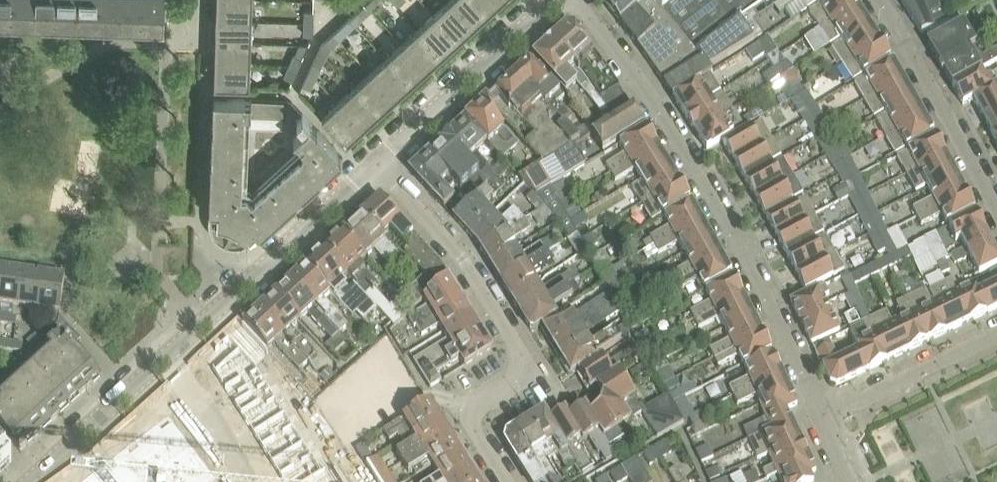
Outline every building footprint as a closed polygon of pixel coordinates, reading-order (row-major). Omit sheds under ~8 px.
[(11,21),(12,0),(0,0),(0,21),(11,21)] [(34,0),(12,0),(11,21),(33,22),(34,0)] [(56,0),(34,0),(33,22),(55,23),(56,0)] [(77,0),(56,0),(55,23),(77,23),(77,0)] [(99,0),(77,0),(77,23),(98,24),(99,0)] [(121,0),(99,0),(98,24),(120,25),(121,0)] [(120,25),(122,25),(128,25),(142,26),(143,0),(121,0),(120,25)] [(142,26),(164,26),(165,0),(143,0),(142,26)] [(217,19),(252,20),(253,0),(217,0),(217,19)] [(366,2),(374,10),(385,0),(369,0),(366,2)] [(474,24),(452,0),(448,0),(434,13),(458,39),(474,24)] [(474,24),(490,9),(482,0),(452,0),(474,24)] [(501,0),(482,0),(490,9),(501,0)] [(626,0),(601,0),(637,47),(654,32),(626,0)] [(672,58),(654,71),(664,84),(702,61),(678,32),(660,11),(651,0),(626,0),(654,32),(658,37),(666,49),(672,58)] [(660,11),(671,0),(651,0),(660,11)] [(660,11),(678,32),(712,0),(671,0),(660,11)] [(678,32),(702,61),(709,68),(728,56),(718,42),(744,26),(740,20),(754,10),(768,0),(712,0),(678,32)] [(794,6),(790,0),(783,0),(774,6),(779,15),(794,6)] [(784,12),(790,20),(815,4),(817,7),(829,0),(790,0),(794,6),(784,12)] [(857,5),(854,0),(829,0),(817,7),(809,13),(820,29),(857,5)] [(923,0),(900,0),(921,33),(934,26),(923,0)] [(934,26),(947,21),(938,0),(923,0),(934,26)] [(366,2),(350,17),(358,25),(374,10),(366,2)] [(820,29),(806,38),(816,54),(838,40),(840,43),(856,33),(853,30),(867,21),(857,5),(820,29)] [(305,9),(305,22),(313,22),(313,10),(305,9)] [(418,27),(442,54),(458,39),(434,13),(418,27)] [(928,30),(934,41),(928,44),(944,72),(952,86),(980,71),(996,61),(996,49),(981,58),(965,30),(963,26),(958,16),(953,18),(947,21),(934,26),(928,30)] [(350,17),(334,32),(342,40),(358,25),(350,17)] [(252,20),(217,19),(216,41),(251,42),(252,20)] [(840,43),(832,49),(842,65),(879,40),(869,25),(867,21),(853,30),(856,33),(840,43)] [(304,34),(313,34),(313,22),(305,22),(304,34)] [(577,69),(596,94),(602,102),(620,90),(574,28),(574,27),(567,26),(550,41),(577,69)] [(728,56),(753,41),(744,26),(718,42),(728,56)] [(426,68),(442,54),(418,27),(402,42),(426,68)] [(322,43),(318,51),(328,56),(331,50),(334,47),(340,54),(348,47),(342,40),(334,32),(324,41),(322,43)] [(658,37),(654,32),(637,47),(648,62),(666,49),(658,37)] [(766,38),(757,44),(765,56),(768,59),(778,52),(768,37),(766,38)] [(879,40),(842,65),(853,82),(865,74),(891,58),(879,40)] [(251,42),(216,41),(215,63),(251,64),(251,42)] [(577,69),(550,41),(534,57),(567,93),(571,97),(580,88),(590,99),(596,94),(577,69)] [(386,57),(410,83),(426,68),(402,42),(386,57)] [(754,63),(765,56),(757,44),(756,45),(746,51),(754,63)] [(648,62),(654,71),(672,58),(666,49),(648,62)] [(318,51),(308,73),(318,78),(328,56),(318,51)] [(768,59),(773,68),(774,69),(780,65),(781,56),(778,52),(768,59)] [(295,53),(289,64),(297,68),(302,57),(295,53)] [(394,98),(410,83),(386,57),(370,72),(394,98)] [(495,92),(504,101),(519,119),(533,134),(536,137),(527,146),(543,163),(568,147),(571,146),(578,141),(564,125),(563,124),(569,118),(558,105),(566,98),(560,92),(531,59),(495,92)] [(709,68),(702,61),(664,84),(673,97),(710,74),(712,73),(709,68)] [(892,61),(855,85),(864,101),(903,78),(892,61)] [(251,64),(215,63),(214,84),(250,85),(251,64)] [(284,75),(292,79),(297,68),(289,64),(284,75)] [(762,75),(770,87),(780,79),(774,69),(773,68),(762,75)] [(791,72),(780,79),(786,89),(787,90),(799,83),(802,81),(795,70),(791,72)] [(952,86),(953,87),(963,105),(969,102),(996,85),(996,71),(984,79),(980,71),(952,86)] [(354,86),(378,113),(394,98),(370,72),(354,86)] [(313,89),(318,78),(308,73),(303,84),(313,89)] [(710,74),(673,97),(684,114),(709,99),(721,92),(710,74)] [(903,78),(864,101),(874,117),(882,113),(899,103),(900,106),(914,98),(912,95),(903,78)] [(786,89),(780,79),(770,87),(776,96),(786,89)] [(793,100),(799,96),(805,93),(799,83),(787,90),(793,100)] [(969,102),(969,103),(970,102),(970,103),(974,104),(975,104),(976,104),(984,120),(996,113),(996,85),(969,102)] [(362,127),(378,113),(354,86),(338,101),(362,127)] [(620,90),(602,102),(608,112),(613,119),(632,108),(620,90)] [(806,92),(805,93),(799,96),(809,111),(816,107),(806,92)] [(684,114),(697,135),(734,111),(723,94),(711,102),(709,99),(684,114)] [(251,111),(252,98),(214,96),(209,219),(209,221),(209,224),(210,227),(210,229),(211,230),(212,233),(214,236),(217,238),(219,240),(221,242),(224,243),(228,245),(232,246),(236,246),(239,245),(243,244),(246,243),(250,241),(253,239),(343,156),(310,120),(302,112),(301,113),(303,115),(297,120),(303,126),(293,136),(306,149),(253,198),(248,192),(242,192),(245,111),(250,111),(251,111)] [(799,96),(793,100),(792,100),(802,115),(809,111),(799,96)] [(250,111),(250,114),(283,116),(284,99),(252,98),(251,111),(250,111)] [(884,115),(875,120),(885,138),(924,116),(914,98),(900,106),(899,103),(882,113),(884,115)] [(338,101),(322,116),(346,142),(362,127),(338,101)] [(487,142),(502,159),(503,160),(519,145),(490,114),(494,110),(486,101),(465,119),(487,142)] [(816,107),(809,111),(819,127),(826,123),(816,107)] [(608,112),(586,126),(591,133),(602,151),(644,125),(633,108),(632,108),(613,119),(608,112)] [(734,111),(697,135),(707,151),(733,134),(744,127),(734,111)] [(819,127),(809,111),(802,115),(812,132),(819,127)] [(984,120),(993,136),(996,134),(996,113),(984,120)] [(924,116),(885,138),(895,155),(907,149),(934,133),(924,116)] [(510,168),(503,160),(491,171),(489,166),(476,152),(487,142),(465,119),(446,137),(488,183),(490,185),(497,179),(510,168)] [(724,144),(734,161),(771,139),(762,122),(750,129),(724,144)] [(826,123),(819,127),(831,145),(838,141),(826,123)] [(831,145),(819,127),(812,132),(824,150),(831,145)] [(611,173),(657,145),(646,128),(619,145),(624,154),(606,165),(611,173)] [(905,176),(945,154),(936,136),(896,159),(905,176)] [(446,137),(427,155),(454,185),(460,191),(470,181),(479,190),(488,183),(446,137)] [(734,161),(744,178),(756,171),(758,174),(772,166),(770,163),(781,156),(771,139),(734,161)] [(831,145),(841,163),(842,162),(848,158),(851,157),(841,140),(838,141),(831,145)] [(578,141),(571,146),(574,151),(584,167),(591,162),(578,141)] [(503,160),(502,159),(487,142),(476,152),(489,166),(491,171),(503,160)] [(657,145),(611,173),(616,181),(634,170),(639,177),(653,168),(654,170),(655,171),(668,163),(657,145)] [(834,167),(841,163),(831,145),(824,150),(834,167)] [(553,216),(558,223),(571,238),(577,235),(569,221),(559,204),(550,187),(562,180),(584,167),(574,151),(571,146),(568,147),(543,163),(519,178),(525,184),(531,190),(535,195),(545,206),(553,216)] [(956,174),(945,154),(905,176),(913,192),(924,187),(939,178),(941,182),(956,174)] [(427,155),(410,171),(444,208),(455,198),(448,191),(454,185),(427,155)] [(857,176),(848,158),(842,162),(851,180),(857,176)] [(756,171),(744,178),(755,199),(793,177),(783,160),(772,166),(758,174),(756,171)] [(842,162),(841,163),(834,167),(844,184),(851,180),(842,162)] [(642,181),(631,188),(642,204),(679,181),(668,163),(655,171),(654,170),(653,168),(639,177),(642,181)] [(916,218),(965,192),(956,174),(941,182),(939,178),(924,187),(931,200),(912,210),(916,218)] [(851,180),(857,192),(861,200),(868,196),(857,176),(851,180)] [(802,194),(793,177),(755,199),(765,215),(792,200),(802,194)] [(480,194),(453,218),(469,236),(493,214),(485,207),(506,189),(497,179),(490,185),(480,194)] [(572,197),(562,180),(550,187),(559,204),(572,197)] [(663,215),(690,198),(679,181),(642,204),(652,221),(662,215),(663,215)] [(531,190),(525,184),(518,190),(524,196),(531,190)] [(845,186),(835,190),(841,201),(850,196),(851,195),(846,185),(845,186)] [(857,192),(850,196),(854,203),(861,200),(857,192)] [(974,209),(965,192),(916,218),(921,227),(940,216),(944,225),(974,209)] [(528,201),(537,211),(545,206),(535,195),(528,201)] [(868,196),(861,200),(869,216),(871,215),(876,212),(868,196)] [(582,214),(572,197),(559,204),(569,221),(582,214)] [(794,203),(767,218),(777,237),(786,232),(784,229),(795,223),(796,225),(815,215),(805,197),(794,203)] [(423,299),(433,291),(448,278),(448,277),(450,276),(440,262),(439,262),(380,198),(362,214),(382,236),(390,228),(407,246),(404,249),(427,274),(401,298),(412,310),(423,299)] [(869,216),(861,200),(854,203),(862,219),(869,216)] [(655,245),(701,219),(691,201),(664,217),(669,226),(650,237),(655,245)] [(537,211),(531,215),(539,226),(553,216),(545,206),(537,211)] [(493,214),(469,236),(480,248),(524,219),(514,208),(499,221),(493,214)] [(876,212),(871,215),(869,216),(881,237),(888,233),(876,212)] [(974,238),(986,232),(976,212),(949,226),(956,239),(960,237),(969,254),(980,248),(974,238)] [(362,214),(341,234),(366,260),(368,263),(378,254),(385,263),(397,252),(382,236),(362,214)] [(582,214),(569,221),(575,230),(587,224),(582,214)] [(786,232),(777,237),(787,256),(801,249),(799,245),(812,238),(824,232),(815,215),(796,225),(795,223),(784,229),(786,232)] [(881,237),(869,216),(862,219),(874,241),(881,237)] [(480,248),(490,264),(491,267),(518,250),(516,247),(512,241),(532,229),(525,219),(524,219),(480,248)] [(701,219),(655,245),(659,252),(669,247),(670,247),(678,242),(683,252),(685,254),(712,239),(711,236),(701,219)] [(986,232),(974,238),(980,248),(969,254),(979,274),(996,265),(996,254),(986,232)] [(888,233),(881,237),(887,249),(891,256),(898,253),(888,233)] [(390,306),(373,287),(376,284),(359,266),(366,260),(341,234),(323,250),(348,276),(354,283),(377,308),(391,323),(394,326),(403,316),(394,307),(390,306)] [(592,234),(580,240),(586,251),(599,245),(592,234)] [(586,251),(580,240),(577,235),(571,238),(567,241),(577,257),(586,251)] [(925,240),(930,252),(941,247),(935,235),(925,240)] [(801,249),(787,256),(797,276),(807,270),(805,267),(817,260),(817,262),(835,253),(826,236),(814,242),(812,238),(799,245),(801,249)] [(881,237),(874,241),(880,253),(887,249),(881,237)] [(518,250),(491,267),(501,283),(547,253),(557,248),(551,238),(522,256),(518,250)] [(670,274),(675,282),(722,256),(712,239),(685,254),(690,263),(678,269),(679,270),(670,274)] [(930,252),(925,240),(907,249),(911,256),(915,265),(932,257),(930,252)] [(898,253),(891,256),(885,259),(889,267),(911,256),(907,249),(898,253)] [(323,250),(305,267),(330,293),(352,317),(357,313),(364,321),(377,308),(354,283),(349,288),(342,281),(348,276),(323,250)] [(586,251),(577,257),(580,263),(590,256),(586,251)] [(964,252),(954,257),(958,264),(968,259),(964,252)] [(547,253),(501,283),(510,297),(512,300),(539,284),(537,281),(534,277),(554,265),(547,253)] [(797,276),(804,289),(805,291),(833,276),(844,270),(835,253),(817,262),(817,260),(805,267),(807,270),(797,276)] [(704,289),(732,274),(722,256),(675,282),(679,291),(699,280),(704,289)] [(596,268),(600,275),(613,269),(606,257),(594,264),(596,268)] [(889,267),(885,259),(870,267),(873,275),(889,267)] [(945,261),(937,265),(942,276),(950,272),(945,261)] [(291,280),(339,332),(347,325),(323,299),(330,293),(305,267),(291,280)] [(870,267),(849,276),(853,284),(873,275),(870,267)] [(2,268),(0,283),(0,305),(12,307),(11,318),(15,318),(22,271),(2,268)] [(600,275),(606,286),(618,279),(613,269),(600,275)] [(37,310),(42,274),(22,271),(15,318),(21,319),(23,308),(37,310)] [(539,284),(512,300),(522,316),(567,287),(575,282),(582,278),(569,273),(562,278),(542,290),(539,284)] [(848,273),(840,277),(849,295),(856,291),(853,284),(849,276),(848,273)] [(37,310),(54,312),(52,324),(58,324),(65,277),(42,274),(37,310)] [(657,282),(661,290),(672,284),(667,276),(657,282)] [(695,320),(743,295),(733,277),(705,292),(710,302),(690,312),(695,320)] [(448,278),(433,291),(423,299),(427,306),(417,312),(417,313),(409,318),(414,326),(415,326),(461,298),(448,278)] [(954,278),(946,282),(960,311),(963,309),(969,322),(986,314),(976,293),(972,284),(959,290),(954,278)] [(291,280),(273,296),(283,307),(286,305),(300,320),(300,319),(306,314),(330,340),(339,332),(291,280)] [(935,302),(932,303),(946,333),(969,322),(963,309),(960,311),(946,282),(930,290),(935,302)] [(986,314),(996,308),(996,283),(996,284),(976,293),(986,314)] [(807,294),(791,302),(802,325),(820,317),(815,308),(826,303),(823,297),(829,294),(825,285),(807,294)] [(567,287),(522,316),(530,329),(534,330),(541,325),(558,315),(553,309),(573,296),(567,287)] [(925,289),(904,299),(919,330),(922,328),(929,342),(946,333),(932,303),(925,289)] [(856,291),(849,295),(844,298),(851,314),(856,312),(864,307),(856,291)] [(559,318),(558,315),(541,325),(553,344),(616,303),(610,293),(573,316),(570,311),(559,318)] [(752,313),(743,295),(695,320),(699,328),(710,322),(719,318),(724,328),(725,330),(753,315),(752,313)] [(273,296),(258,310),(282,336),(306,362),(314,354),(290,329),(300,320),(286,305),(283,307),(273,296)] [(461,298),(415,326),(421,336),(439,325),(443,332),(471,315),(461,298)] [(904,299),(896,304),(902,318),(896,321),(911,350),(929,342),(922,328),(919,330),(904,299)] [(826,304),(826,303),(815,308),(820,317),(802,325),(811,344),(840,331),(829,308),(833,306),(830,302),(826,304)] [(622,313),(621,312),(616,303),(553,344),(562,360),(589,343),(585,336),(622,313)] [(633,305),(621,312),(622,313),(625,319),(628,323),(640,316),(633,305)] [(864,307),(857,311),(862,321),(869,317),(864,307)] [(297,370),(306,362),(257,310),(243,324),(267,350),(274,344),(297,370)] [(886,311),(870,319),(884,348),(881,349),(887,362),(907,352),(911,350),(896,321),(892,323),(886,311)] [(481,332),(471,315),(443,332),(447,339),(448,340),(413,361),(419,369),(481,332)] [(708,348),(713,358),(762,332),(753,315),(725,330),(729,337),(708,348)] [(870,319),(850,329),(851,330),(861,350),(870,370),(887,362),(881,349),(884,348),(870,319)] [(592,346),(589,343),(562,360),(571,374),(578,370),(602,354),(630,336),(625,326),(592,346)] [(0,405),(0,429),(21,452),(100,378),(73,348),(81,341),(69,328),(47,349),(51,353),(0,400),(0,403),(1,404),(0,405)] [(635,337),(641,347),(652,341),(647,330),(635,337)] [(385,332),(328,386),(343,402),(400,348),(385,332)] [(430,388),(441,381),(437,373),(460,359),(464,367),(492,349),(481,332),(419,369),(430,388)] [(771,351),(762,332),(713,358),(718,366),(729,360),(730,360),(738,356),(743,365),(771,351)] [(27,343),(32,349),(42,340),(37,334),(27,343)] [(813,347),(822,367),(840,358),(831,339),(813,347)] [(9,350),(10,343),(0,341),(0,349),(9,350)] [(641,347),(646,355),(648,359),(659,353),(652,341),(641,347)] [(9,350),(22,352),(23,344),(10,343),(9,350)] [(590,390),(596,386),(642,357),(636,346),(608,364),(602,354),(578,370),(590,390)] [(215,374),(283,481),(307,481),(322,472),(316,463),(255,365),(241,350),(216,373),(215,374)] [(840,358),(822,367),(830,383),(837,386),(851,379),(870,370),(861,350),(841,359),(840,358)] [(729,388),(733,396),(782,373),(773,354),(744,368),(749,377),(740,381),(740,382),(729,388)] [(642,357),(596,386),(603,396),(601,402),(684,421),(673,402),(668,394),(643,409),(628,385),(654,369),(648,359),(646,355),(642,357)] [(328,369),(320,376),(325,382),(333,375),(328,369)] [(663,385),(675,379),(669,369),(657,375),(663,385)] [(757,395),(761,404),(790,390),(782,373),(733,396),(737,405),(757,395)] [(675,379),(663,385),(668,394),(673,402),(685,396),(698,389),(696,384),(682,391),(681,390),(675,379)] [(717,384),(701,387),(703,399),(719,397),(717,384)] [(761,404),(760,405),(766,418),(762,420),(768,430),(790,419),(786,410),(797,405),(790,390),(761,404)] [(684,421),(689,418),(688,416),(694,413),(685,396),(673,402),(684,421)] [(430,401),(384,430),(390,440),(400,434),(404,441),(440,418),(439,415),(440,413),(437,408),(434,408),(430,401)] [(599,407),(589,413),(609,445),(625,435),(620,428),(635,419),(638,423),(642,425),(647,422),(657,437),(684,421),(601,402),(599,407)] [(569,417),(581,439),(583,442),(589,438),(599,455),(602,453),(607,462),(616,456),(609,445),(589,413),(585,406),(569,417)] [(544,410),(529,419),(553,457),(558,454),(569,470),(577,465),(550,420),(544,410)] [(700,410),(694,413),(688,416),(689,418),(694,429),(706,423),(700,410)] [(581,439),(569,417),(565,411),(550,420),(577,465),(584,476),(593,470),(576,442),(581,439)] [(148,480),(150,481),(210,481),(211,481),(216,478),(168,415),(126,447),(124,448),(79,481),(146,481),(148,480)] [(396,454),(402,463),(450,433),(446,427),(447,425),(444,420),(441,420),(440,418),(404,441),(408,447),(396,454)] [(515,429),(548,481),(560,481),(547,461),(553,457),(529,419),(515,429)] [(800,439),(790,419),(768,430),(748,440),(758,461),(771,455),(800,439)] [(515,429),(506,434),(505,441),(530,481),(548,481),(515,429)] [(450,433),(402,463),(407,471),(412,468),(417,475),(431,466),(434,470),(462,452),(458,447),(460,444),(456,439),(454,439),(450,433)] [(780,474),(810,459),(800,439),(771,455),(776,465),(762,471),(767,480),(780,474)] [(672,452),(665,441),(654,447),(660,459),(672,452)] [(347,443),(337,449),(342,456),(351,450),(347,443)] [(363,443),(356,448),(366,464),(373,459),(363,443)] [(708,446),(697,452),(702,462),(714,457),(708,446)] [(654,447),(643,454),(650,465),(660,459),(654,447)] [(337,449),(330,454),(336,464),(343,459),(342,456),(337,449)] [(12,462),(0,450),(0,473),(12,462)] [(351,450),(342,456),(343,459),(346,464),(355,458),(351,450)] [(472,469),(468,462),(469,460),(466,455),(463,455),(462,452),(434,470),(438,476),(428,481),(450,481),(472,469)] [(330,454),(323,458),(329,468),(336,464),(330,454)] [(378,456),(373,459),(366,464),(377,480),(388,472),(378,456)] [(638,457),(622,466),(628,478),(631,481),(652,481),(638,457)] [(323,458),(316,463),(322,472),(329,468),(323,458)] [(355,458),(346,464),(350,471),(360,465),(355,458)] [(810,459),(780,474),(784,481),(813,481),(814,481),(810,474),(816,471),(810,459)] [(611,473),(616,481),(621,481),(628,478),(622,466),(611,473)] [(720,466),(706,473),(709,481),(724,475),(720,466)] [(676,467),(668,472),(674,481),(684,481),(676,467)] [(450,481),(480,481),(481,479),(478,474),(475,474),(472,469),(450,481)] [(743,475),(746,481),(760,481),(755,470),(743,475)] [(307,481),(328,481),(322,472),(307,481)] [(378,481),(394,481),(388,472),(377,480),(378,481)]
